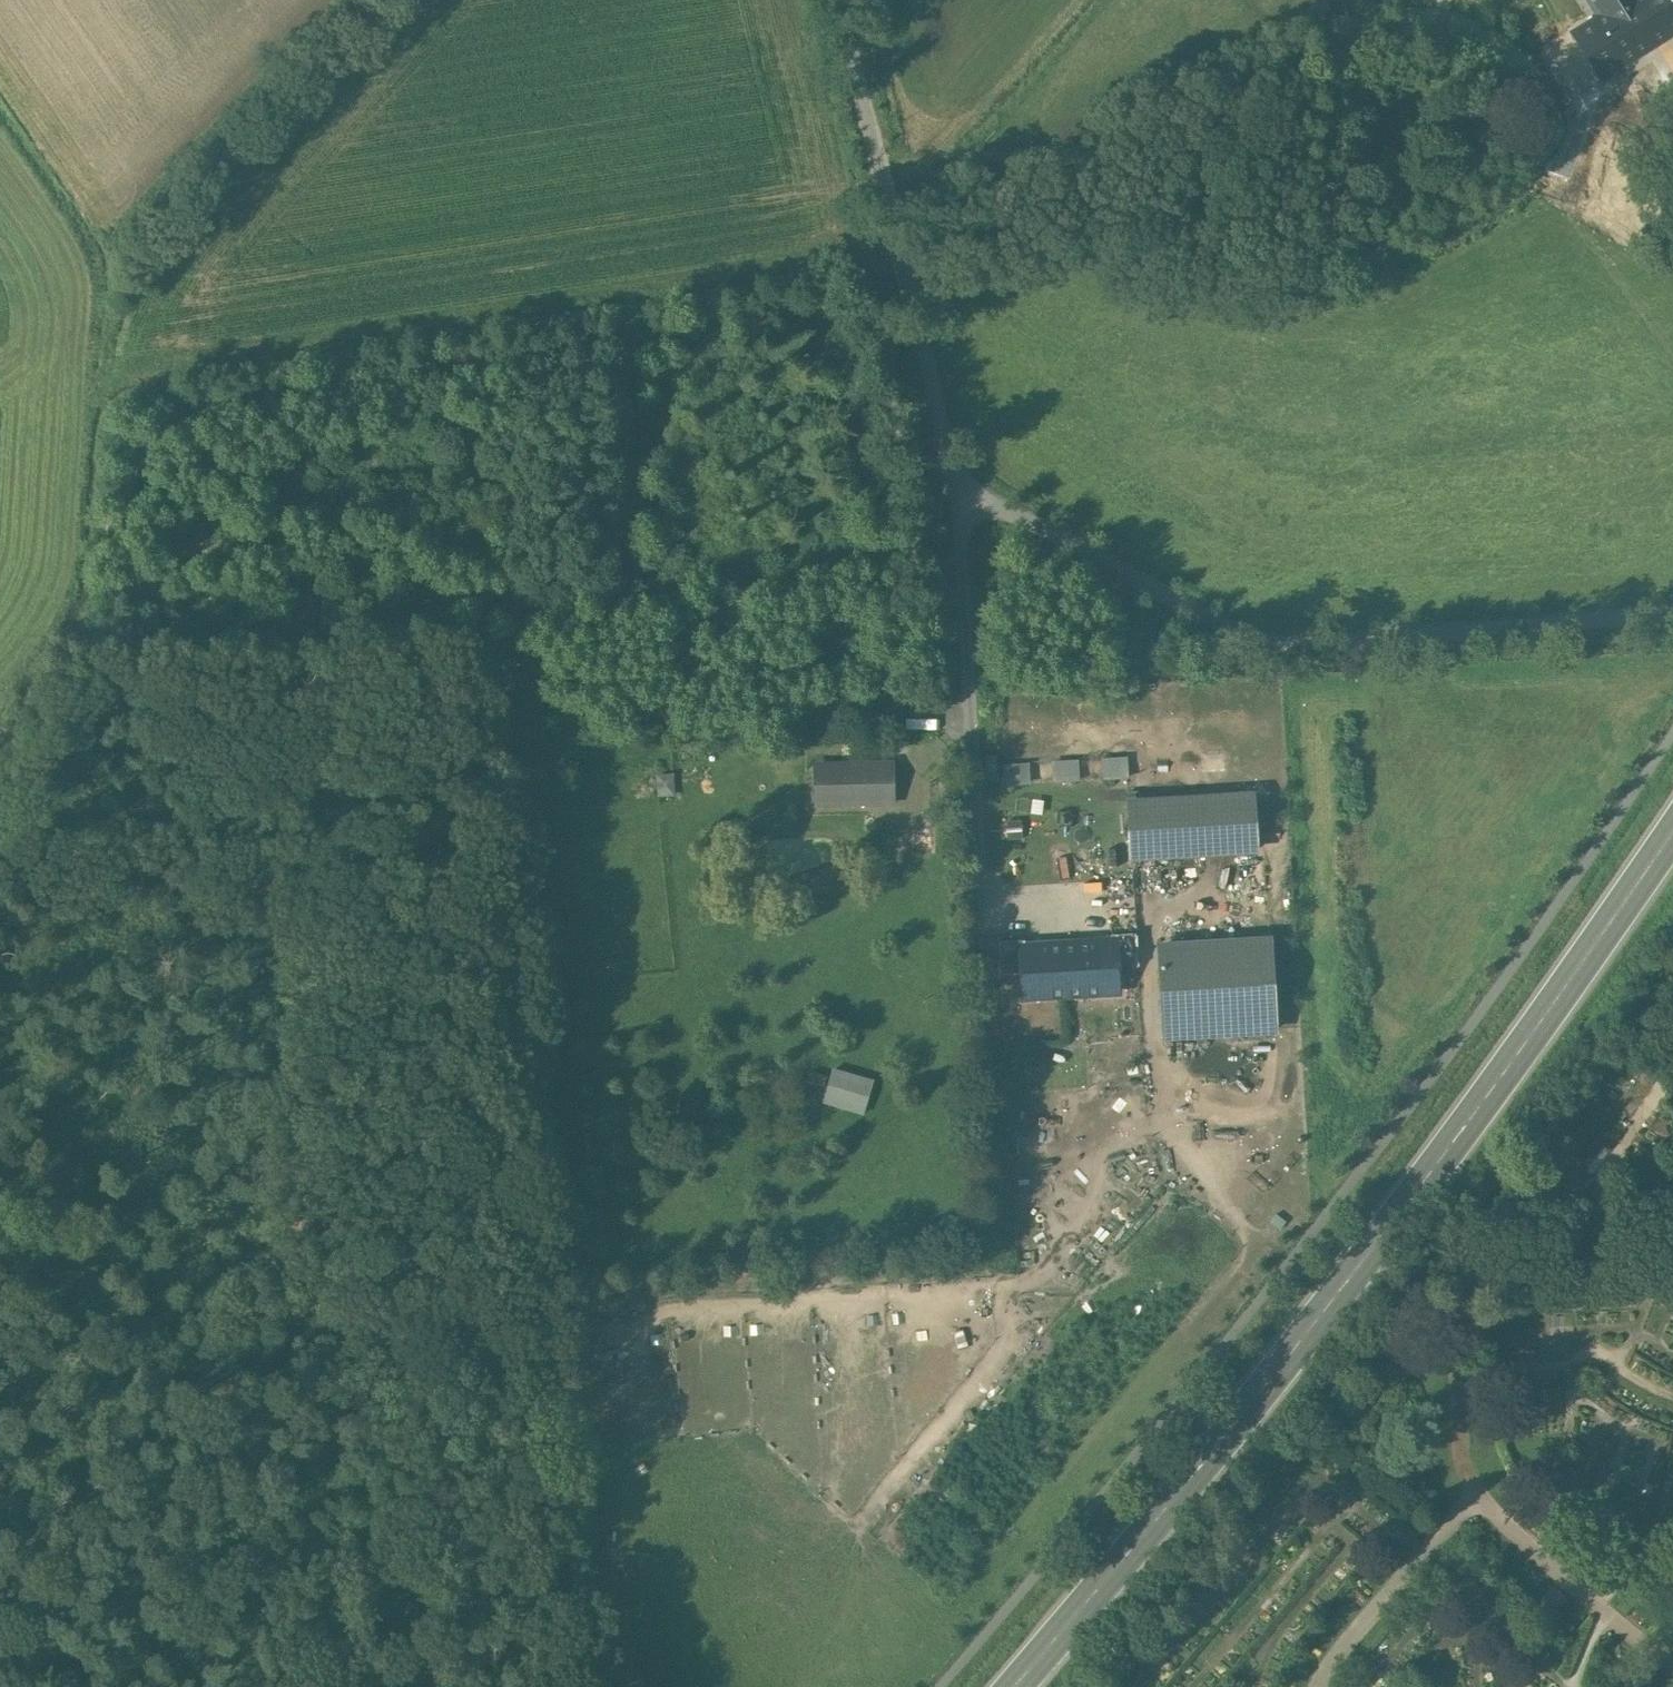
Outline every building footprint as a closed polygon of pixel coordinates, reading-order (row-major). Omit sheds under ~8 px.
[(1571,33),(1601,80),(1656,45),(1628,0),(1623,0),(1598,16),(1571,33)] [(1598,16),(1623,0),(1587,0),(1598,16)] [(1656,45),(1672,34),(1672,0),(1628,0),(1656,45)] [(1126,759),(1103,760),(1104,778),(1127,777),(1126,759)] [(1077,762),(1054,763),(1055,781),(1078,780),(1077,762)] [(889,764),(863,765),(864,783),(815,784),(816,804),(890,802),(889,764)] [(815,766),(815,784),(864,783),(863,765),(815,766)] [(1027,765),(1005,766),(1006,784),(1029,783),(1027,765)] [(672,777),(657,777),(658,795),(672,795),(672,777)] [(1254,796),(1129,803),(1132,857),(1257,849),(1254,796)] [(1113,941),(1115,968),(1139,967),(1137,933),(1111,935),(1111,941),(1113,941)] [(1023,947),(1026,947),(1025,940),(1000,941),(1002,975),(1025,974),(1023,947)] [(1270,940),(1160,947),(1165,1036),(1276,1029),(1270,940)] [(1026,947),(1023,947),(1025,974),(1027,999),(1116,993),(1115,968),(1113,941),(1111,941),(1026,947)] [(834,1066),(825,1102),(865,1113),(875,1077),(834,1066)]
